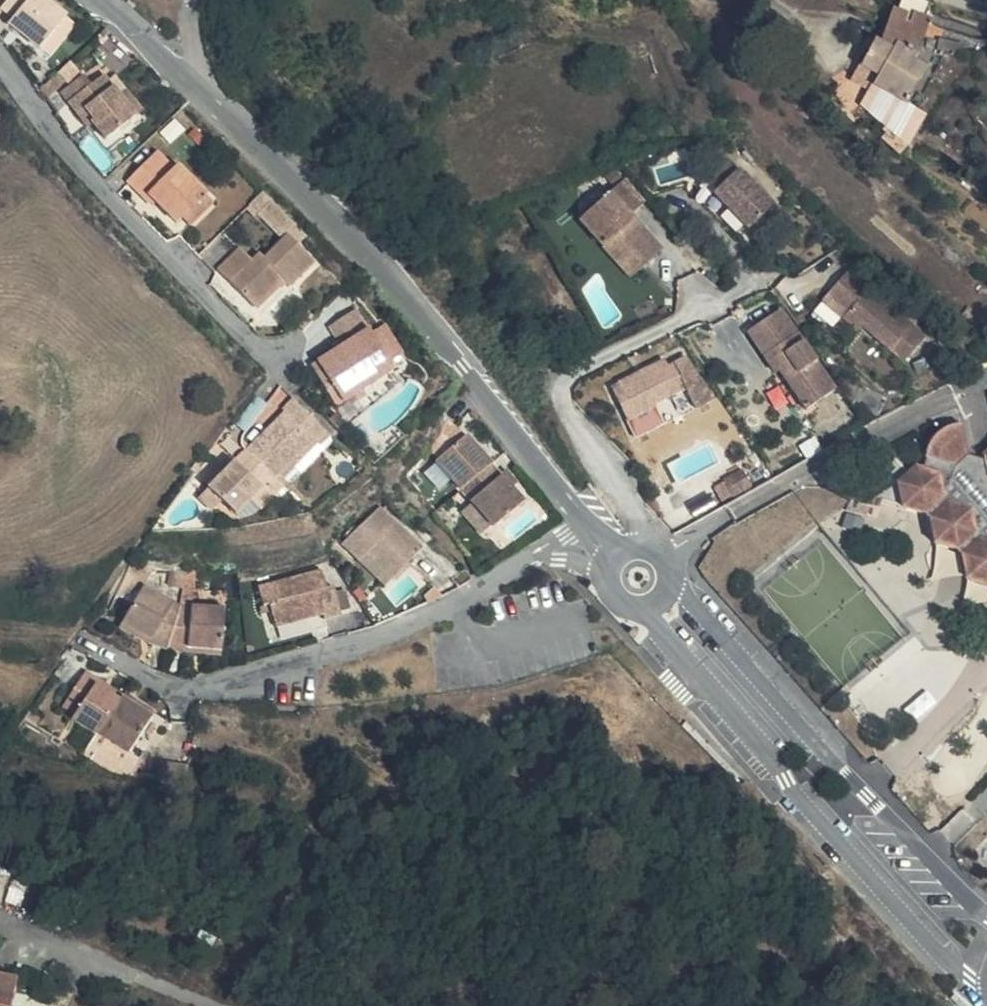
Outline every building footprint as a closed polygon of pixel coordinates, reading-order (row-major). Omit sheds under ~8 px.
[(31,0),(4,0),(0,6),(0,14),(9,21),(3,29),(36,55),(60,24),(60,23),(31,0)] [(865,61),(851,84),(868,93),(862,105),(901,124),(920,88),(904,80),(907,74),(912,75),(924,37),(917,36),(922,17),(895,8),(889,25),(884,23),(873,64),(865,61)] [(612,39),(613,22),(604,22),(603,39),(612,39)] [(60,24),(36,55),(45,62),(70,31),(60,24)] [(113,56),(109,68),(121,72),(125,60),(113,56)] [(64,99),(87,82),(81,74),(58,91),(64,99)] [(95,92),(105,84),(98,76),(89,83),(95,92)] [(112,77),(105,84),(129,118),(137,112),(112,77)] [(64,101),(88,83),(87,82),(64,99),(64,101)] [(89,83),(88,83),(64,101),(84,126),(89,123),(102,139),(119,125),(105,110),(95,92),(89,83)] [(105,84),(95,92),(105,110),(119,125),(129,118),(105,84)] [(868,93),(851,84),(844,95),(862,105),(868,93)] [(901,124),(862,105),(853,123),(905,159),(918,135),(901,124)] [(203,191),(155,151),(126,184),(144,199),(149,194),(157,201),(177,219),(180,216),(203,191)] [(742,166),(718,190),(753,226),(777,202),(742,166)] [(647,262),(662,248),(631,212),(646,199),(627,178),(582,217),(622,262),(636,249),(647,262)] [(243,207),(253,216),(268,200),(258,190),(243,207)] [(718,190),(711,197),(746,233),(753,226),(718,190)] [(203,191),(180,216),(190,225),(212,200),(203,191)] [(149,194),(144,199),(151,207),(157,201),(149,194)] [(253,216),(273,235),(288,219),(268,200),(253,216)] [(281,242),(287,235),(295,226),(288,219),(273,235),(280,241),(281,242)] [(281,242),(280,241),(264,257),(257,252),(250,260),(237,249),(217,270),(253,305),(280,276),(291,286),(315,261),(287,235),(281,242)] [(636,249),(622,262),(633,275),(647,262),(636,249)] [(924,336),(851,272),(831,295),(851,312),(845,318),(861,332),(866,325),(904,358),(924,336)] [(262,314),(291,286),(280,276),(253,305),(262,314)] [(824,387),(774,311),(741,330),(767,369),(772,369),(795,405),(824,387)] [(341,347),(310,366),(334,407),(393,372),(355,312),(329,327),(341,347)] [(623,387),(614,391),(630,422),(654,409),(663,405),(660,399),(688,384),(698,404),(713,397),(690,353),(669,363),(666,357),(620,381),(623,387)] [(278,478),(299,456),(297,454),(307,443),(312,446),(324,432),(293,401),(288,406),(248,450),(269,478),(272,473),(278,478)] [(654,409),(630,422),(640,442),(664,431),(654,409)] [(985,445),(983,450),(968,445),(962,415),(952,418),(941,424),(934,431),(930,440),(928,448),(922,455),(914,453),(894,471),(898,497),(924,506),(929,537),(956,545),(961,572),(983,578),(986,597),(986,443),(985,445)] [(453,425),(452,426),(429,444),(435,452),(459,434),(453,425)] [(468,437),(435,462),(457,492),(462,488),(490,467),(468,437)] [(318,450),(312,446),(307,443),(297,454),(299,456),(308,463),(318,450)] [(254,497),(269,478),(248,450),(232,467),(216,484),(212,489),(240,513),(254,497)] [(216,484),(232,467),(225,461),(210,477),(216,484)] [(472,501),(493,527),(523,504),(503,477),(500,480),(490,467),(462,488),(472,501)] [(740,470),(725,480),(733,494),(749,486),(740,470)] [(285,482),(278,478),(272,473),(269,478),(279,490),(285,482)] [(269,478),(254,497),(266,507),(279,490),(269,478)] [(733,494),(725,480),(711,487),(720,502),(733,494)] [(364,552),(392,576),(417,546),(366,501),(332,540),(357,561),(364,552)] [(385,585),(392,576),(364,552),(357,561),(385,585)] [(137,596),(141,590),(152,571),(136,566),(118,600),(137,596)] [(284,584),(321,575),(318,567),(282,576),(284,584)] [(176,607),(192,610),(193,569),(184,569),(176,607)] [(326,590),(321,575),(284,584),(257,591),(261,606),(267,606),(273,628),(322,614),(324,621),(343,615),(334,588),(326,590)] [(223,611),(192,610),(176,607),(141,590),(137,596),(124,622),(150,640),(147,648),(188,657),(190,647),(220,651),(223,611)] [(118,632),(147,648),(150,640),(124,622),(118,632)] [(220,665),(220,651),(190,647),(188,657),(189,664),(220,665)] [(88,666),(64,702),(82,713),(77,720),(98,734),(121,700),(99,685),(105,677),(88,666)] [(126,691),(105,677),(99,685),(121,700),(123,696),(126,691)] [(134,749),(155,716),(123,696),(121,700),(98,734),(84,756),(136,772),(146,756),(134,749)] [(60,709),(77,720),(82,713),(64,702),(60,709)] [(40,717),(29,709),(23,718),(35,725),(40,717)] [(17,974),(0,970),(0,1005),(10,1005),(17,974)]
